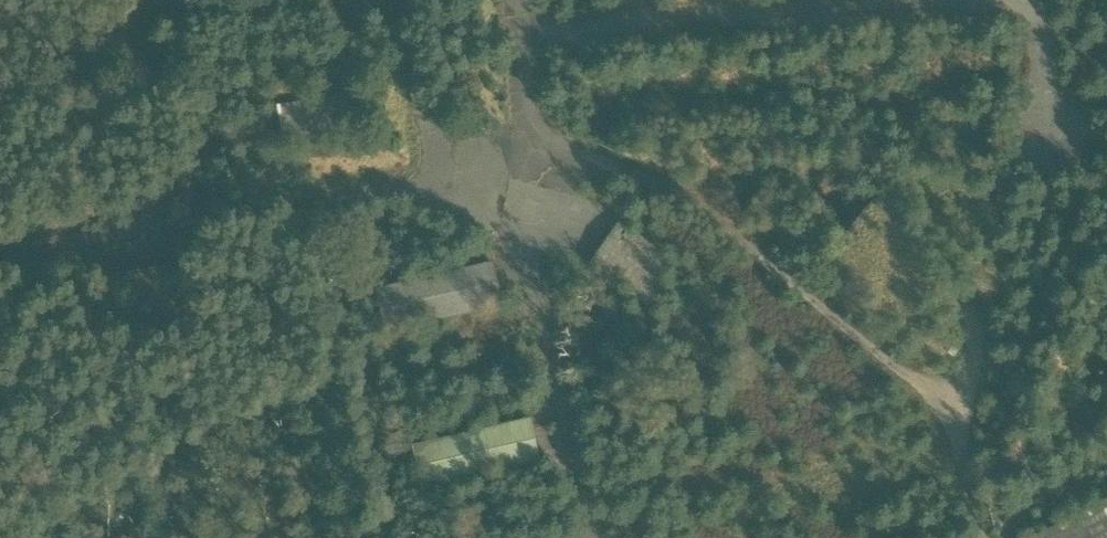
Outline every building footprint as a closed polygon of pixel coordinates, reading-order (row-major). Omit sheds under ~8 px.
[(272,105),(278,146),(361,134),(355,93),(272,105)] [(372,286),(382,329),(505,302),(496,260),(372,286)] [(1025,537),(1106,537),(1106,496),(1025,537)]
